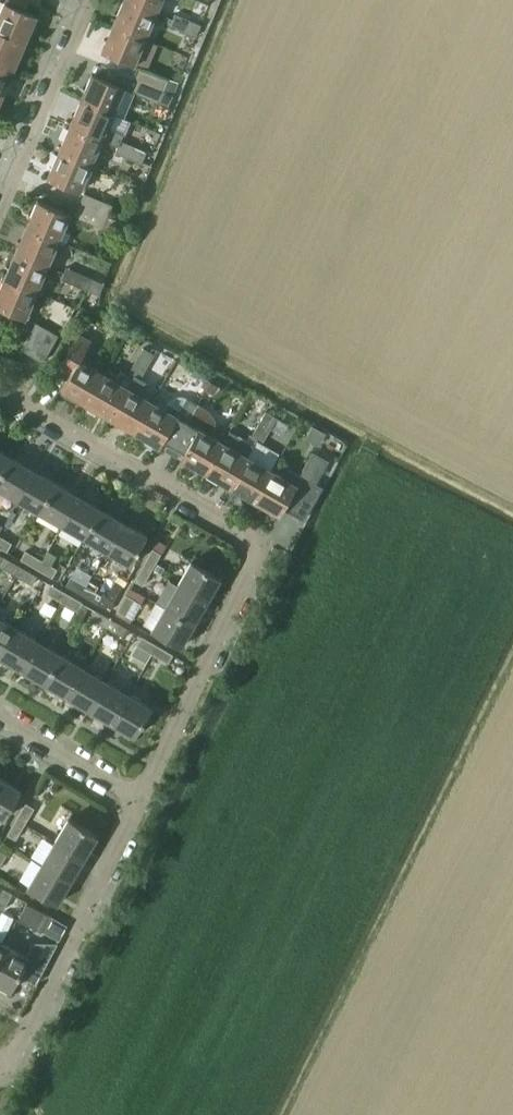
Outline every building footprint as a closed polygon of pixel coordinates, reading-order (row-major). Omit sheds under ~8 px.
[(25,42),(36,16),(24,11),(28,2),(24,0),(6,0),(0,14),(0,32),(25,42)] [(127,0),(123,0),(113,25),(145,38),(156,13),(127,0)] [(156,13),(161,0),(127,0),(156,13)] [(183,31),(187,19),(174,14),(170,25),(183,31)] [(187,19),(183,31),(195,36),(200,25),(187,19)] [(101,51),(133,65),(145,38),(113,25),(101,51)] [(14,68),(25,42),(0,32),(0,62),(14,68)] [(3,95),(14,68),(0,62),(0,93),(3,95)] [(138,66),(133,77),(173,95),(178,83),(177,83),(147,70),(138,66)] [(123,87),(92,73),(80,99),(112,113),(123,87)] [(128,89),(135,92),(168,106),(173,95),(133,77),(128,89)] [(117,146),(118,145),(120,141),(122,135),(106,127),(112,113),(80,99),(69,126),(101,140),(117,146)] [(101,140),(69,126),(58,151),(90,165),(101,140)] [(117,146),(115,152),(127,158),(133,146),(120,141),(118,145),(117,146)] [(133,146),(127,158),(140,164),(145,152),(133,146)] [(47,178),(79,191),(90,165),(58,151),(47,178)] [(112,205),(83,193),(78,204),(107,216),(107,215),(112,205)] [(69,214),(37,200),(26,226),(58,240),(69,214)] [(73,216),(101,228),(102,226),(112,231),(117,220),(107,215),(107,216),(78,204),(73,216)] [(58,240),(26,226),(14,252),(46,266),(58,240)] [(46,266),(14,252),(3,278),(35,291),(46,266)] [(73,284),(78,273),(65,267),(60,279),(73,284)] [(78,273),(73,284),(86,290),(91,278),(78,273)] [(3,278),(0,285),(0,308),(24,318),(35,291),(3,278)] [(20,350),(41,362),(57,336),(36,324),(20,350)] [(78,334),(57,371),(67,377),(61,389),(86,404),(103,374),(79,359),(90,340),(78,334)] [(143,348),(136,360),(148,366),(155,354),(143,348)] [(136,360),(129,372),(135,375),(141,378),(148,366),(136,360)] [(103,374),(86,404),(110,418),(133,379),(120,371),(115,380),(103,374)] [(133,379),(110,418),(135,432),(152,402),(142,396),(149,383),(141,378),(135,375),(133,379)] [(152,402),(135,432),(159,446),(170,453),(173,447),(197,406),(186,399),(181,396),(175,397),(170,400),(167,403),(164,409),(152,402)] [(173,447),(170,453),(180,458),(205,473),(222,442),(210,435),(215,427),(215,419),(211,414),(206,408),(198,404),(197,406),(173,447)] [(266,412),(259,423),(270,429),(271,427),(277,417),(274,416),(266,411),(266,412)] [(259,424),(252,435),(263,441),(270,429),(259,423),(259,424)] [(312,426),(306,438),(318,445),(325,433),(312,426)] [(222,442),(205,473),(229,486),(247,456),(247,457),(254,444),(230,431),(223,443),(222,442)] [(10,457),(0,451),(0,474),(10,457)] [(271,470),(254,500),(279,515),(282,509),(301,519),(320,487),(313,483),(326,461),(312,453),(300,476),(290,470),(285,472),(282,477),(271,470)] [(247,456),(229,486),(254,500),(271,470),(257,462),(247,457),(247,456)] [(33,470),(10,457),(0,474),(0,490),(16,499),(33,470)] [(39,512),(55,483),(33,470),(16,499),(39,512)] [(61,525),(78,496),(55,483),(39,512),(61,525)] [(84,538),(101,509),(78,496),(61,525),(84,538)] [(106,551),(123,522),(101,509),(84,538),(106,551)] [(123,522),(106,551),(130,564),(147,535),(123,522)] [(6,552),(12,543),(0,536),(0,548),(6,552)] [(152,549),(143,565),(152,570),(161,554),(152,549)] [(25,551),(20,560),(36,569),(41,560),(25,551)] [(6,557),(0,566),(16,575),(21,566),(6,557)] [(41,560),(36,569),(52,578),(57,569),(41,560)] [(191,562),(178,585),(206,601),(220,578),(191,562)] [(143,565),(134,581),(143,586),(152,570),(143,565)] [(21,566),(16,575),(32,584),(37,576),(21,566)] [(71,577),(66,586),(81,595),(86,586),(71,577)] [(51,584),(46,592),(61,601),(66,593),(51,584)] [(178,585),(165,607),(194,624),(206,601),(178,585)] [(86,586),(81,595),(97,604),(102,595),(86,586)] [(66,593),(61,601),(77,611),(82,602),(66,593)] [(126,594),(117,610),(126,615),(134,600),(135,599),(126,594)] [(194,624),(165,607),(151,631),(180,647),(194,624)] [(96,610),(91,619),(106,627),(111,619),(96,610)] [(15,627),(0,618),(0,653),(15,627)] [(111,619),(106,627),(122,637),(127,628),(111,619)] [(38,640),(15,627),(0,653),(0,657),(21,669),(38,640)] [(136,645),(131,654),(146,662),(151,654),(156,645),(141,636),(136,645)] [(43,682),(60,654),(38,640),(21,669),(43,682)] [(173,655),(156,645),(151,654),(168,663),(173,655)] [(66,696),(83,667),(60,654),(43,682),(66,696)] [(88,709),(105,680),(83,667),(66,696),(88,709)] [(111,722),(128,693),(105,680),(88,709),(111,722)] [(128,693),(111,722),(134,736),(151,707),(128,693)] [(4,818),(21,790),(0,777),(0,816),(4,818)] [(16,818),(25,823),(34,807),(26,803),(16,818)] [(25,823),(16,818),(7,834),(16,839),(25,823)] [(55,841),(83,858),(97,835),(69,818),(55,841)] [(41,864),(70,881),(83,858),(55,841),(41,864)] [(70,881),(41,864),(28,887),(56,904),(70,881)] [(0,897),(0,907),(4,909),(12,893),(4,889),(0,897)] [(41,931),(50,915),(27,903),(18,920),(41,931)] [(55,946),(34,946),(34,945),(33,944),(27,955),(5,944),(0,954),(0,984),(11,990),(21,971),(37,980),(55,946)]
